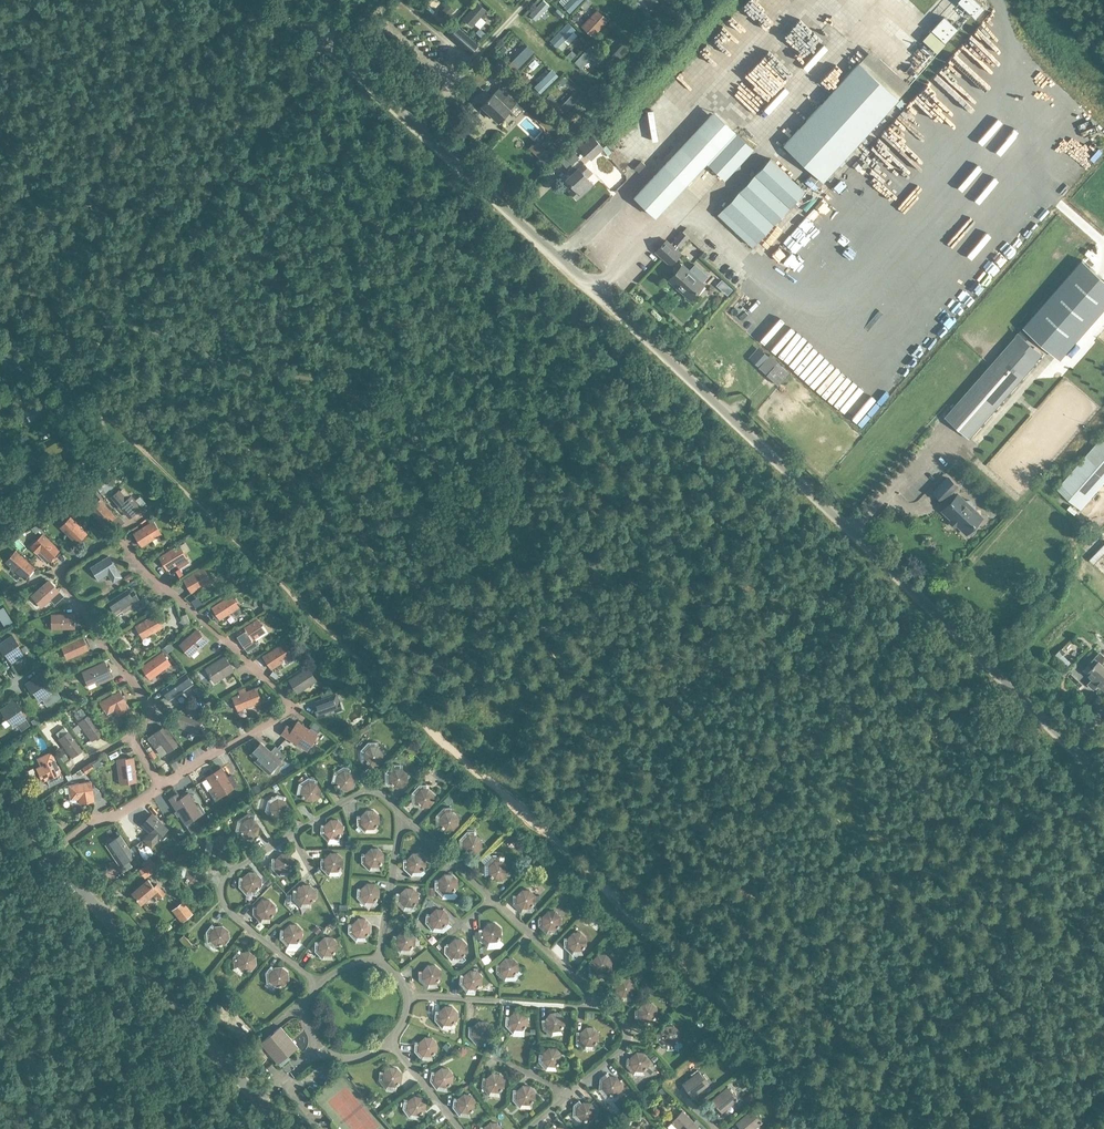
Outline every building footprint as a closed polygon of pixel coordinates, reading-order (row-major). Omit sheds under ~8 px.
[(581,0),(572,0),(565,7),(569,12),(581,0)] [(626,5),(632,11),(643,0),(631,0),(626,5)] [(657,0),(651,0),(648,3),(653,8),(659,2),(657,0)] [(792,19),(796,24),(817,2),(815,0),(810,0),(796,14),(792,19)] [(472,27),(475,24),(481,17),(482,18),(484,18),(487,15),(487,12),(486,11),(487,10),(478,2),(463,19),(472,27)] [(980,30),(989,19),(971,2),(961,13),(980,30)] [(448,4),(448,5),(442,10),(447,16),(454,10),(448,4)] [(597,8),(581,26),(593,37),(609,19),(597,8)] [(947,42),(960,29),(946,16),(934,30),(947,42)] [(478,44),(475,41),(458,26),(449,36),(470,54),(479,44),(478,44)] [(559,44),(570,32),(565,27),(554,39),(559,44)] [(485,33),(480,29),(476,33),(481,37),(485,33)] [(784,29),(764,52),(768,56),(789,33),(784,29)] [(938,52),(946,44),(932,31),(924,40),(938,52)] [(617,56),(630,43),(625,38),(612,52),(617,56)] [(591,57),(592,58),(598,64),(604,57),(590,44),(575,62),(581,68),(588,60),(591,57)] [(516,71),(532,55),(529,51),(526,49),(510,65),(516,71)] [(801,49),(796,53),(813,68),(817,64),(801,49)] [(859,62),(897,97),(910,84),(871,49),(859,62)] [(566,56),(570,60),(576,55),(572,50),(566,56)] [(899,98),(897,97),(859,62),(858,62),(819,105),(783,144),(823,181),(899,98)] [(817,77),(825,68),(820,63),(811,71),(817,77)] [(800,78),(803,73),(795,68),(792,74),(800,78)] [(540,92),(555,77),(550,72),(535,87),(540,92)] [(527,85),(532,80),(526,74),(521,79),(527,85)] [(688,75),(681,85),(692,93),(694,90),(699,83),(688,75)] [(562,87),(567,81),(563,77),(558,83),(562,87)] [(461,83),(456,88),(460,92),(465,87),(461,83)] [(793,89),(786,87),(785,92),(801,95),(803,86),(794,84),(793,89)] [(501,86),(479,108),(490,118),(492,116),(499,123),(505,117),(506,118),(510,114),(509,113),(510,112),(516,117),(524,109),(517,102),(501,86)] [(550,94),(543,100),(560,117),(578,99),(572,93),(561,105),(550,94)] [(901,97),(895,104),(901,108),(906,102),(901,97)] [(785,112),(793,104),(789,100),(781,108),(785,112)] [(776,110),(759,126),(764,131),(774,122),(777,125),(784,118),(776,110)] [(714,112),(642,190),(636,197),(656,216),(734,130),(714,112)] [(559,136),(553,142),(563,150),(583,128),(575,120),(560,137),(559,136)] [(776,124),(767,132),(772,137),(781,129),(776,124)] [(736,132),(708,163),(725,179),(753,148),(736,132)] [(631,138),(639,146),(643,143),(635,134),(631,138)] [(604,148),(598,142),(593,136),(580,148),(591,160),(604,148)] [(548,137),(542,144),(546,147),(552,141),(548,137)] [(537,139),(529,148),(539,158),(535,161),(543,168),(557,153),(553,149),(550,153),(537,139)] [(571,146),(559,157),(565,164),(577,152),(571,146)] [(632,156),(625,161),(628,165),(635,160),(632,156)] [(790,176),(783,169),(770,157),(739,191),(717,214),(752,247),(805,190),(790,176)] [(579,168),(587,177),(593,172),(581,159),(569,170),(573,174),(579,168)] [(579,168),(573,174),(567,179),(574,187),(570,190),(577,198),(593,183),(587,177),(579,168)] [(825,206),(833,214),(840,206),(833,199),(825,206)] [(673,240),(681,247),(689,237),(681,230),(673,240)] [(710,232),(699,238),(705,252),(717,246),(710,232)] [(767,257),(783,241),(779,236),(762,252),(767,257)] [(682,253),(678,249),(671,243),(666,239),(655,252),(670,266),(682,253)] [(673,240),(671,243),(678,249),(681,247),(673,240)] [(705,253),(701,258),(705,261),(709,256),(705,253)] [(1103,310),(1103,279),(1083,261),(1024,327),(1061,359),(1103,310)] [(719,276),(727,267),(720,262),(713,271),(719,276)] [(683,266),(670,280),(690,297),(703,284),(683,266)] [(720,277),(734,293),(738,289),(723,274),(720,277)] [(753,293),(762,284),(756,277),(746,287),(753,293)] [(1042,352),(1036,348),(1025,338),(1019,333),(1000,355),(999,355),(945,417),(946,418),(968,437),(969,438),(1024,376),(1023,375),(1042,352)] [(759,366),(768,356),(758,347),(749,357),(759,366)] [(15,368),(15,369),(21,363),(10,352),(4,358),(9,362),(15,368)] [(789,372),(770,354),(768,356),(759,366),(758,367),(767,374),(778,385),(785,377),(789,372)] [(1038,361),(1021,380),(1027,385),(1044,366),(1038,361)] [(70,416),(52,424),(56,434),(67,431),(75,428),(70,416)] [(1057,488),(1081,509),(1103,482),(1103,434),(1057,488)] [(88,445),(82,449),(84,453),(93,447),(92,444),(88,446),(88,445)] [(22,475),(24,474),(27,480),(43,472),(37,461),(26,467),(25,466),(19,469),(22,475)] [(1,493),(15,487),(9,476),(0,480),(0,491),(1,493)] [(947,477),(933,491),(943,501),(957,486),(947,477)] [(120,488),(111,496),(119,506),(118,506),(122,510),(130,518),(143,506),(132,494),(128,497),(120,488)] [(958,495),(943,510),(953,519),(954,518),(958,522),(957,524),(966,532),(981,517),(973,510),(972,511),(964,504),(965,502),(958,495)] [(101,498),(89,508),(105,526),(117,516),(101,498)] [(71,515),(60,527),(77,544),(88,532),(71,515)] [(154,519),(133,532),(142,546),(163,533),(154,519)] [(43,532),(30,546),(37,553),(40,551),(50,560),(61,549),(43,532)] [(179,563),(187,558),(188,557),(179,543),(159,556),(168,570),(179,563)] [(16,550),(6,562),(11,566),(10,568),(14,571),(15,570),(25,579),(36,567),(16,550)] [(109,554),(90,566),(99,580),(108,574),(111,578),(114,582),(123,577),(118,568),(109,554)] [(204,566),(183,578),(192,593),(213,580),(204,566)] [(49,578),(31,595),(42,607),(51,599),(56,604),(65,595),(49,578)] [(1033,584),(1039,589),(1040,590),(1044,584),(1037,579),(1033,584)] [(128,588),(108,600),(117,614),(123,609),(125,612),(136,604),(139,610),(151,602),(146,595),(141,599),(134,589),(130,591),(128,588)] [(213,608),(211,609),(214,614),(216,613),(220,620),(232,612),(236,617),(243,612),(232,593),(211,606),(213,608)] [(263,607),(265,610),(272,605),(267,598),(263,601),(263,607)] [(13,622),(4,607),(0,609),(0,618),(5,627),(13,622)] [(75,612),(51,613),(52,629),(76,628),(75,612)] [(191,622),(187,612),(181,615),(186,625),(191,622)] [(164,626),(157,613),(156,613),(135,625),(143,638),(164,626)] [(263,625),(262,626),(258,618),(244,626),(235,632),(244,647),(253,641),(253,640),(255,638),(257,640),(268,633),(267,631),(263,625)] [(197,627),(179,644),(190,656),(208,640),(197,627)] [(0,641),(0,648),(3,652),(5,651),(12,661),(23,653),(16,643),(19,642),(12,633),(0,641)] [(83,635),(61,645),(67,659),(90,649),(83,635)] [(283,642),(262,655),(265,659),(263,659),(266,664),(267,663),(272,669),(292,656),(283,642)] [(163,649),(166,655),(174,649),(170,644),(163,649)] [(162,650),(141,666),(150,679),(161,671),(163,672),(167,669),(166,668),(172,663),(162,650)] [(1086,673),(1092,679),(1088,683),(1095,689),(1098,684),(1103,690),(1103,653),(1101,650),(1089,663),(1092,667),(1086,673)] [(225,654),(205,667),(215,683),(235,670),(225,654)] [(1066,667),(1070,663),(1062,655),(1058,659),(1066,667)] [(106,660),(82,671),(88,685),(97,681),(99,684),(113,677),(106,660)] [(273,679),(294,666),(290,660),(270,673),(273,679)] [(308,666),(288,679),(298,693),(318,680),(308,666)] [(55,688),(51,691),(50,691),(45,684),(46,683),(48,682),(41,672),(25,683),(32,693),(33,692),(40,701),(43,699),(48,706),(61,697),(55,688)] [(182,676),(162,689),(169,700),(189,686),(194,683),(186,672),(182,676)] [(66,687),(62,680),(61,679),(56,681),(61,690),(66,687)] [(196,689),(200,695),(204,691),(200,686),(196,689)] [(240,693),(232,696),(238,711),(263,701),(257,686),(247,690),(245,686),(238,689),(240,693)] [(120,689),(99,701),(107,715),(128,703),(120,689)] [(322,697),(336,692),(334,689),(321,694),(322,697)] [(336,692),(322,697),(315,700),(317,704),(314,706),(318,718),(343,709),(337,692),(336,692)] [(202,697),(206,702),(211,699),(210,697),(211,696),(209,693),(202,697)] [(0,709),(6,717),(7,716),(15,726),(26,718),(19,708),(21,706),(15,698),(0,709)] [(186,708),(193,717),(199,713),(193,703),(186,708)] [(238,714),(240,720),(262,711),(259,706),(238,714)] [(180,712),(175,724),(197,734),(202,721),(180,712)] [(94,721),(89,714),(89,713),(78,721),(92,741),(103,733),(94,721)] [(287,724),(286,725),(293,729),(292,729),(313,743),(319,733),(314,730),(314,729),(311,727),(310,728),(297,720),(293,727),(287,724)] [(370,724),(356,732),(359,736),(372,728),(370,724)] [(164,725),(148,737),(156,748),(161,744),(168,752),(178,744),(164,725)] [(293,729),(286,725),(281,733),(293,741),(293,743),(296,745),(297,744),(308,751),(313,743),(292,729),(293,729)] [(69,730),(58,738),(72,757),(83,749),(69,730)] [(285,756),(275,746),(271,750),(261,741),(250,753),(256,759),(254,760),(269,774),(285,756)] [(370,745),(364,751),(364,759),(370,765),(378,764),(384,758),(383,750),(378,745),(376,745),(370,745)] [(153,749),(149,752),(153,758),(157,756),(153,749)] [(41,765),(36,767),(43,781),(48,779),(51,785),(64,778),(51,751),(37,757),(41,765)] [(134,756),(117,758),(121,783),(138,781),(134,756)] [(99,758),(92,762),(96,768),(102,764),(99,758)] [(90,761),(82,767),(86,773),(95,768),(90,761)] [(385,772),(389,773),(389,781),(395,787),(403,787),(408,781),(408,773),(402,767),(400,767),(400,764),(393,764),(385,772)] [(222,765),(213,771),(227,792),(239,784),(232,773),(229,775),(222,765)] [(352,771),(350,771),(351,767),(344,766),(334,772),(338,774),(336,782),(340,788),(348,790),(355,786),(356,778),(352,771)] [(227,792),(213,771),(206,776),(212,786),(208,788),(215,800),(227,792)] [(92,780),(68,784),(70,800),(79,798),(79,803),(102,799),(101,790),(98,786),(93,787),(92,780)] [(309,781),(303,785),(301,793),(305,800),(313,801),(320,797),(321,789),(317,782),(315,782),(309,781)] [(259,784),(252,786),(254,792),(261,790),(259,784)] [(429,788),(427,788),(426,784),(419,784),(412,793),(415,794),(416,802),(422,807),(430,807),(435,801),(435,793),(429,788)] [(188,792),(181,796),(181,797),(191,813),(188,816),(191,820),(205,811),(199,802),(196,804),(188,792)] [(181,797),(181,796),(178,793),(170,798),(177,809),(175,811),(178,815),(180,814),(186,823),(191,820),(188,816),(191,813),(181,797)] [(268,800),(271,802),(269,810),(273,817),(281,819),(288,814),(290,806),(286,800),(284,799),(285,795),(278,794),(268,800)] [(449,795),(444,801),(448,805),(453,799),(449,795)] [(436,815),(440,816),(440,824),(446,830),(454,830),(459,824),(459,816),(453,810),(451,810),(451,807),(443,807),(436,815)] [(361,815),(361,817),(357,817),(357,824),(365,832),(366,828),(374,828),(380,823),(380,815),(374,809),(366,809),(361,815)] [(158,840),(159,838),(169,828),(152,812),(141,824),(149,832),(143,839),(152,847),(156,842),(159,840),(158,840)] [(238,820),(241,822),(240,830),(244,836),(252,838),(259,834),(260,826),(256,819),(254,819),(255,815),(248,813),(238,820)] [(324,824),(324,826),(321,826),(321,833),(328,841),(330,838),(338,838),(344,832),(344,824),(338,819),(330,818),(324,824)] [(190,821),(186,824),(192,833),(196,830),(190,821)] [(217,830),(222,827),(219,822),(214,825),(217,830)] [(459,839),(463,840),(463,848),(469,853),(477,853),(483,847),(482,840),(476,834),(474,834),(474,830),(467,831),(459,839)] [(118,845),(112,849),(121,864),(129,860),(135,856),(130,849),(122,835),(115,840),(118,845)] [(210,841),(213,843),(212,851),(214,855),(216,858),(223,859),(230,855),(232,847),(228,840),(226,840),(227,837),(219,835),(210,841)] [(365,853),(365,855),(362,855),(362,862),(370,870),(371,866),(379,866),(384,860),(384,853),(379,847),(371,847),(365,853)] [(276,858),(276,860),(272,860),(272,867),(279,875),(281,871),(289,872),(295,866),(295,858),(289,852),(281,852),(276,858)] [(329,875),(330,871),(338,871),(344,865),(344,857),(338,852),(330,852),(324,858),(324,860),(321,860),(321,867),(329,875)] [(426,872),(423,869),(426,865),(426,857),(420,852),(412,852),(407,858),(407,860),(403,860),(404,868),(412,876),(423,875),(426,872)] [(485,864),(489,865),(489,873),(494,879),(502,879),(508,873),(508,865),(502,860),(500,860),(500,856),(493,856),(485,864)] [(153,859),(140,869),(146,877),(158,867),(153,859)] [(201,865),(199,864),(200,861),(193,859),(183,865),(187,868),(185,875),(189,882),(197,884),(204,879),(205,871),(201,865)] [(246,894),(248,890),(256,891),(262,886),(263,877),(257,871),(249,871),(243,876),(243,879),(239,878),(239,886),(246,894)] [(439,879),(439,881),(435,881),(435,888),(443,896),(444,892),(452,893),(458,887),(458,879),(452,873),(444,873),(439,879)] [(157,889),(154,885),(149,879),(133,891),(142,902),(154,892),(157,889)] [(364,905),(366,901),(374,902),(380,896),(380,889),(375,883),(367,882),(361,887),(361,889),(357,889),(357,896),(364,905)] [(157,883),(154,885),(157,889),(154,892),(159,898),(166,893),(157,883)] [(296,902),(292,905),(297,910),(301,906),(302,903),(310,903),(316,897),(316,889),(311,884),(303,883),(297,889),(297,891),(293,891),(293,899),(296,902)] [(400,892),(400,894),(396,894),(396,901),(403,909),(405,906),(413,906),(419,901),(419,893),(414,887),(406,887),(400,892)] [(516,896),(513,896),(513,904),(521,911),(522,908),(530,908),(536,902),(540,898),(540,894),(536,894),(530,888),(522,889),(516,894),(516,896)] [(552,897),(547,903),(551,907),(556,901),(552,897)] [(261,922),(262,918),(270,918),(276,912),(276,904),(270,899),(262,899),(257,904),(257,906),(253,906),(253,914),(261,922)] [(194,913),(184,901),(173,910),(182,922),(194,913)] [(366,904),(366,914),(379,915),(379,904),(366,904)] [(430,913),(430,915),(426,915),(426,922),(433,930),(434,927),(442,928),(449,923),(449,915),(444,909),(436,908),(430,913)] [(547,933),(548,929),(556,929),(562,923),(561,915),(555,910),(547,910),(542,916),(542,918),(538,918),(539,925),(547,933)] [(416,920),(417,912),(406,912),(406,919),(416,920)] [(356,940),(357,937),(365,937),(371,931),(371,923),(366,918),(358,917),(352,923),(352,925),(348,925),(348,932),(356,940)] [(488,945),(489,941),(497,941),(502,935),(501,927),(496,922),(488,922),(483,928),(483,930),(479,931),(480,938),(488,945)] [(288,946),(289,942),(297,942),(303,937),(303,929),(298,923),(290,923),(284,929),(284,931),(280,931),(280,938),(288,946)] [(215,926),(213,928),(211,925),(206,931),(208,942),(211,940),(217,945),(226,944),(230,938),(229,929),(223,924),(215,926)] [(400,952),(402,949),(410,949),(416,944),(416,936),(411,930),(403,930),(397,935),(397,937),(393,937),(393,944),(400,952)] [(567,937),(568,939),(564,939),(564,946),(572,954),(573,950),(581,950),(587,945),(587,937),(581,931),(573,931),(567,937)] [(184,934),(179,938),(188,948),(193,944),(184,934)] [(323,958),(324,955),(332,955),(338,950),(338,941),(332,936),(325,935),(319,941),(319,943),(315,943),(315,951),(323,958)] [(452,960),(453,957),(462,957),(467,952),(468,944),(463,938),(455,938),(449,943),(449,945),(445,945),(445,952),(452,960)] [(443,948),(439,943),(434,947),(438,951),(443,948)] [(368,955),(368,946),(359,946),(360,956),(368,955)] [(234,968),(238,966),(244,971),(252,970),(257,964),(256,955),(250,950),(242,951),(240,953),(238,951),(233,957),(234,968)] [(293,950),(287,957),(294,964),(300,957),(293,950)] [(597,976),(599,972),(606,972),(612,966),(612,958),(606,953),(598,953),(592,959),(592,961),(589,961),(589,969),(597,976)] [(504,980),(506,976),(514,976),(519,970),(519,962),(513,957),(505,957),(499,963),(500,965),(496,965),(496,972),(504,980)] [(427,987),(428,983),(437,983),(442,977),(441,969),(435,964),(427,964),(422,970),(422,972),(419,972),(419,980),(427,987)] [(267,983),(270,981),(276,986),(285,985),(290,979),(289,971),(282,966),(274,967),(273,968),(270,966),(266,972),(267,983)] [(464,974),(464,976),(460,976),(460,983),(466,992),(468,988),(476,989),(482,984),(483,976),(478,970),(470,969),(464,974)] [(241,984),(244,979),(237,974),(234,979),(241,984)] [(616,983),(616,985),(612,985),(612,992),(620,1000),(622,996),(630,996),(635,990),(635,982),(629,977),(621,977),(616,983)] [(208,988),(216,985),(214,978),(205,981),(208,988)] [(638,1007),(638,1009),(635,1009),(635,1017),(643,1024),(644,1020),(652,1020),(658,1015),(658,1007),(652,1001),(644,1001),(638,1007)] [(439,1010),(439,1012),(435,1012),(435,1020),(442,1028),(444,1024),(452,1024),(458,1019),(458,1011),(453,1005),(445,1005),(439,1010)] [(509,1015),(509,1017),(506,1017),(505,1024),(513,1032),(514,1029),(522,1029),(528,1024),(529,1016),(523,1010),(515,1010),(509,1015)] [(545,1018),(545,1020),(542,1021),(543,1028),(552,1035),(553,1031),(560,1030),(565,1023),(564,1016),(558,1011),(550,1012),(545,1018)] [(473,1026),(472,1028),(469,1028),(469,1035),(476,1043),(478,1040),(485,1040),(491,1035),(492,1027),(486,1021),(478,1020),(473,1026)] [(712,1030),(706,1023),(701,1027),(707,1034),(712,1030)] [(674,1024),(666,1025),(660,1030),(660,1033),(657,1033),(657,1040),(666,1049),(675,1048),(675,1044),(680,1038),(680,1030),(674,1024)] [(281,1026),(261,1042),(278,1063),(298,1046),(281,1026)] [(584,1049),(585,1045),(593,1045),(599,1040),(599,1032),(594,1026),(586,1026),(580,1031),(580,1033),(576,1033),(576,1041),(584,1049)] [(422,1059),(423,1055),(431,1056),(437,1050),(438,1043),(433,1037),(425,1036),(419,1041),(419,1043),(415,1043),(414,1050),(422,1059)] [(451,1049),(446,1043),(442,1046),(448,1052),(451,1049)] [(467,1052),(462,1047),(457,1051),(461,1056),(467,1052)] [(633,1073),(635,1070),(643,1071),(649,1065),(650,1058),(644,1051),(636,1051),(630,1056),(630,1058),(627,1058),(626,1065),(633,1073)] [(549,1064),(549,1066),(545,1066),(545,1073),(552,1081),(554,1078),(562,1078),(568,1072),(568,1064),(563,1059),(555,1058),(549,1064)] [(386,1088),(387,1085),(395,1086),(402,1081),(403,1073),(398,1067),(390,1066),(383,1071),(383,1073),(380,1072),(379,1080),(386,1088)] [(437,1089),(439,1085),(446,1087),(453,1082),(454,1074),(449,1068),(442,1067),(435,1071),(435,1073),(431,1073),(430,1080),(437,1089)] [(699,1071),(693,1075),(682,1083),(692,1097),(709,1084),(699,1071)] [(489,1094),(490,1091),(498,1092),(505,1087),(505,1079),(500,1073),(492,1072),(486,1077),(486,1079),(482,1079),(482,1086),(489,1094)] [(609,1075),(608,1076),(606,1073),(600,1078),(598,1089),(602,1088),(607,1094),(615,1095),(621,1090),(622,1082),(617,1076),(609,1075)] [(517,1090),(516,1092),(513,1092),(513,1099),(520,1107),(521,1104),(529,1104),(535,1099),(536,1091),(531,1085),(522,1084),(517,1090)] [(662,1086),(656,1090),(660,1097),(666,1093),(662,1086)] [(727,1086),(711,1099),(722,1112),(738,1099),(727,1086)] [(378,1098),(373,1092),(367,1097),(371,1103),(378,1098)] [(458,1098),(457,1099),(454,1099),(453,1106),(459,1115),(461,1111),(469,1113),(475,1108),(476,1100),(472,1094),(464,1093),(458,1098)] [(750,1103),(756,1098),(751,1093),(746,1097),(746,1099),(750,1103)] [(409,1117),(411,1114),(419,1115),(426,1110),(427,1103),(422,1096),(415,1095),(408,1099),(408,1101),(404,1101),(403,1108),(409,1117)] [(583,1101),(581,1102),(579,1099),(573,1104),(573,1115),(577,1114),(582,1120),(590,1120),(596,1115),(596,1107),(591,1101),(583,1101)] [(746,1113),(735,1122),(741,1128),(754,1128),(762,1121),(752,1109),(746,1113)] [(672,1123),(678,1128),(693,1128),(698,1124),(694,1121),(682,1110),(671,1122),(672,1123)]
